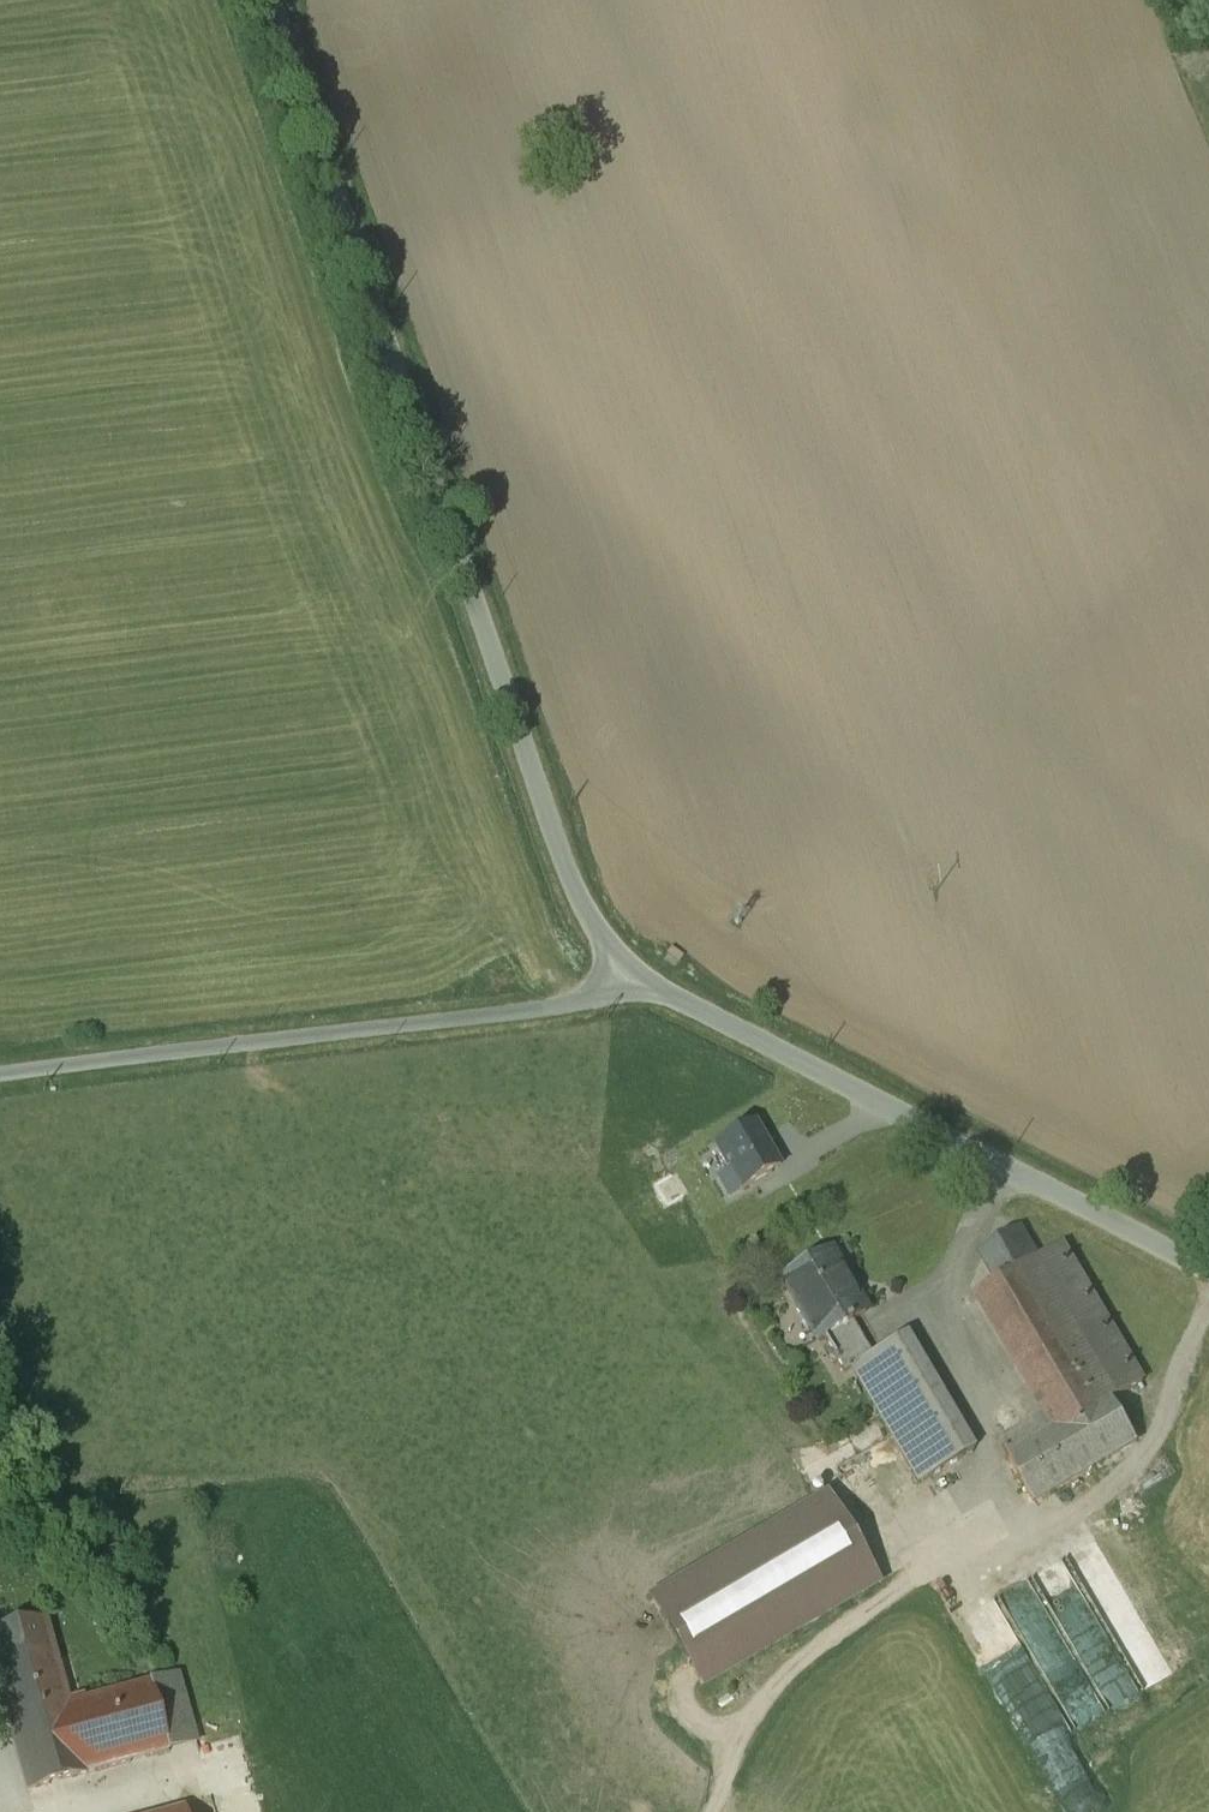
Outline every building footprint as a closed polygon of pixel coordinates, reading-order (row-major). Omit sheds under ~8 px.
[(781,1170),(755,1126),(715,1150),(730,1174),(718,1181),(730,1200),(781,1170)] [(981,1255),(998,1283),(1026,1267),(1039,1259),(1022,1231),(981,1255)] [(1039,1259),(1026,1267),(1097,1387),(1106,1404),(1113,1400),(1114,1401),(1144,1384),(1062,1246),(1039,1259)] [(845,1275),(832,1252),(782,1281),(818,1343),(824,1340),(845,1375),(853,1370),(872,1359),(851,1324),(867,1314),(845,1275)] [(1097,1387),(1026,1267),(998,1283),(976,1296),(1047,1416),(1097,1387)] [(872,1359),(853,1370),(920,1485),(974,1453),(906,1339),(872,1359)] [(1106,1404),(1097,1387),(1047,1416),(1000,1444),(1034,1503),(1138,1442),(1114,1401),(1113,1400),(1106,1404)] [(829,1499),(653,1603),(676,1642),(702,1687),(879,1583),(829,1499)] [(12,1734),(72,1718),(69,1707),(46,1623),(0,1635),(0,1689),(12,1734)] [(151,1685),(69,1707),(72,1718),(12,1734),(27,1791),(170,1753),(151,1685)]
